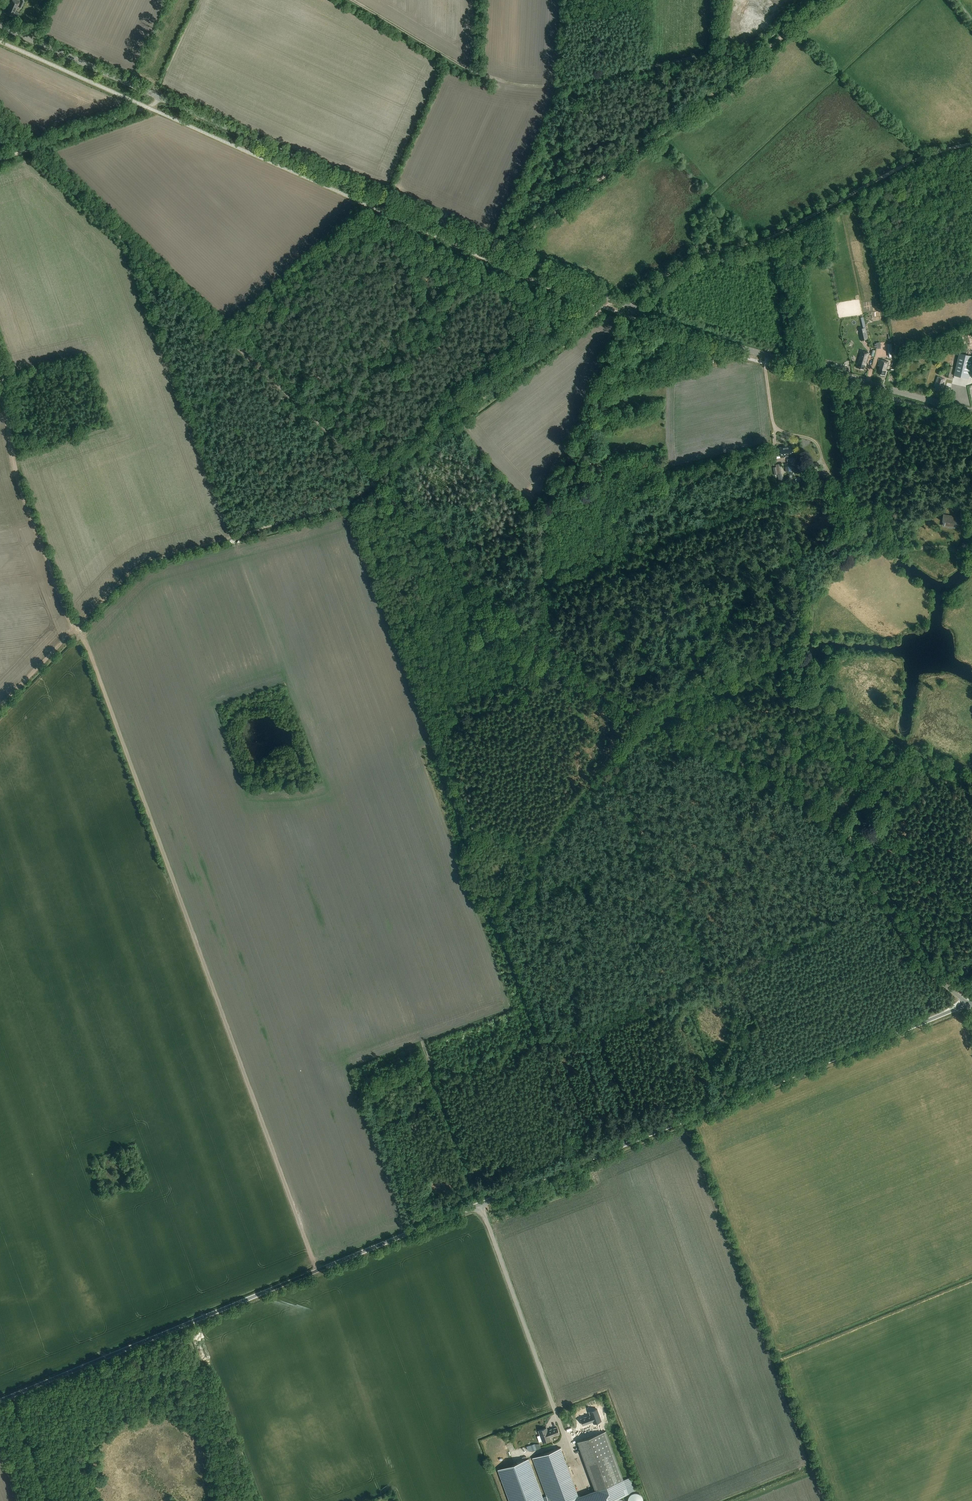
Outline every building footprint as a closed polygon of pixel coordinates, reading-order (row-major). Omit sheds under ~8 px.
[(11,1),(11,0),(9,5),(10,6),(8,10),(9,10),(7,14),(13,16),(18,18),(20,13),(15,11),(19,4),(20,1),(17,0),(12,0),(11,1)] [(865,328),(858,329),(861,341),(867,340),(865,328)] [(866,364),(869,353),(861,351),(856,367),(863,369),(865,364),(866,364)] [(953,376),(968,379),(971,364),(971,356),(959,353),(953,376)] [(880,359),(878,366),(880,366),(877,373),(885,376),(886,370),(886,369),(888,362),(880,359)] [(944,384),(945,380),(937,377),(934,386),(936,387),(935,389),(939,391),(940,388),(942,389),(943,386),(942,386),(943,383),(944,384)] [(797,458),(796,452),(793,452),(792,446),(785,447),(786,457),(787,457),(787,460),(797,458)] [(779,448),(775,449),(776,456),(780,455),(780,458),(786,457),(785,447),(779,448)] [(783,482),(783,478),(780,464),(776,465),(776,467),(773,467),(774,475),(777,475),(779,483),(783,482)] [(959,518),(942,515),(941,522),(942,522),(941,526),(954,529),(955,524),(958,525),(959,518)] [(593,1421),(594,1423),(602,1420),(598,1409),(590,1412),(591,1415),(581,1418),(583,1424),(593,1421)] [(549,1437),(559,1434),(557,1427),(547,1431),(546,1428),(538,1431),(540,1435),(537,1436),(539,1442),(542,1441),(542,1442),(550,1439),(549,1437)] [(577,1441),(595,1491),(623,1480),(605,1431),(577,1441)] [(560,1448),(532,1458),(546,1496),(548,1500),(563,1500),(578,1496),(560,1448)] [(542,1497),(528,1459),(498,1471),(509,1500),(544,1500),(542,1497)] [(563,1500),(610,1500),(628,1494),(623,1480),(595,1491),(578,1497),(578,1496),(563,1500)] [(628,1500),(643,1500),(643,1498),(641,1495),(637,1493),(633,1493),(630,1495),(628,1498),(628,1500)]
